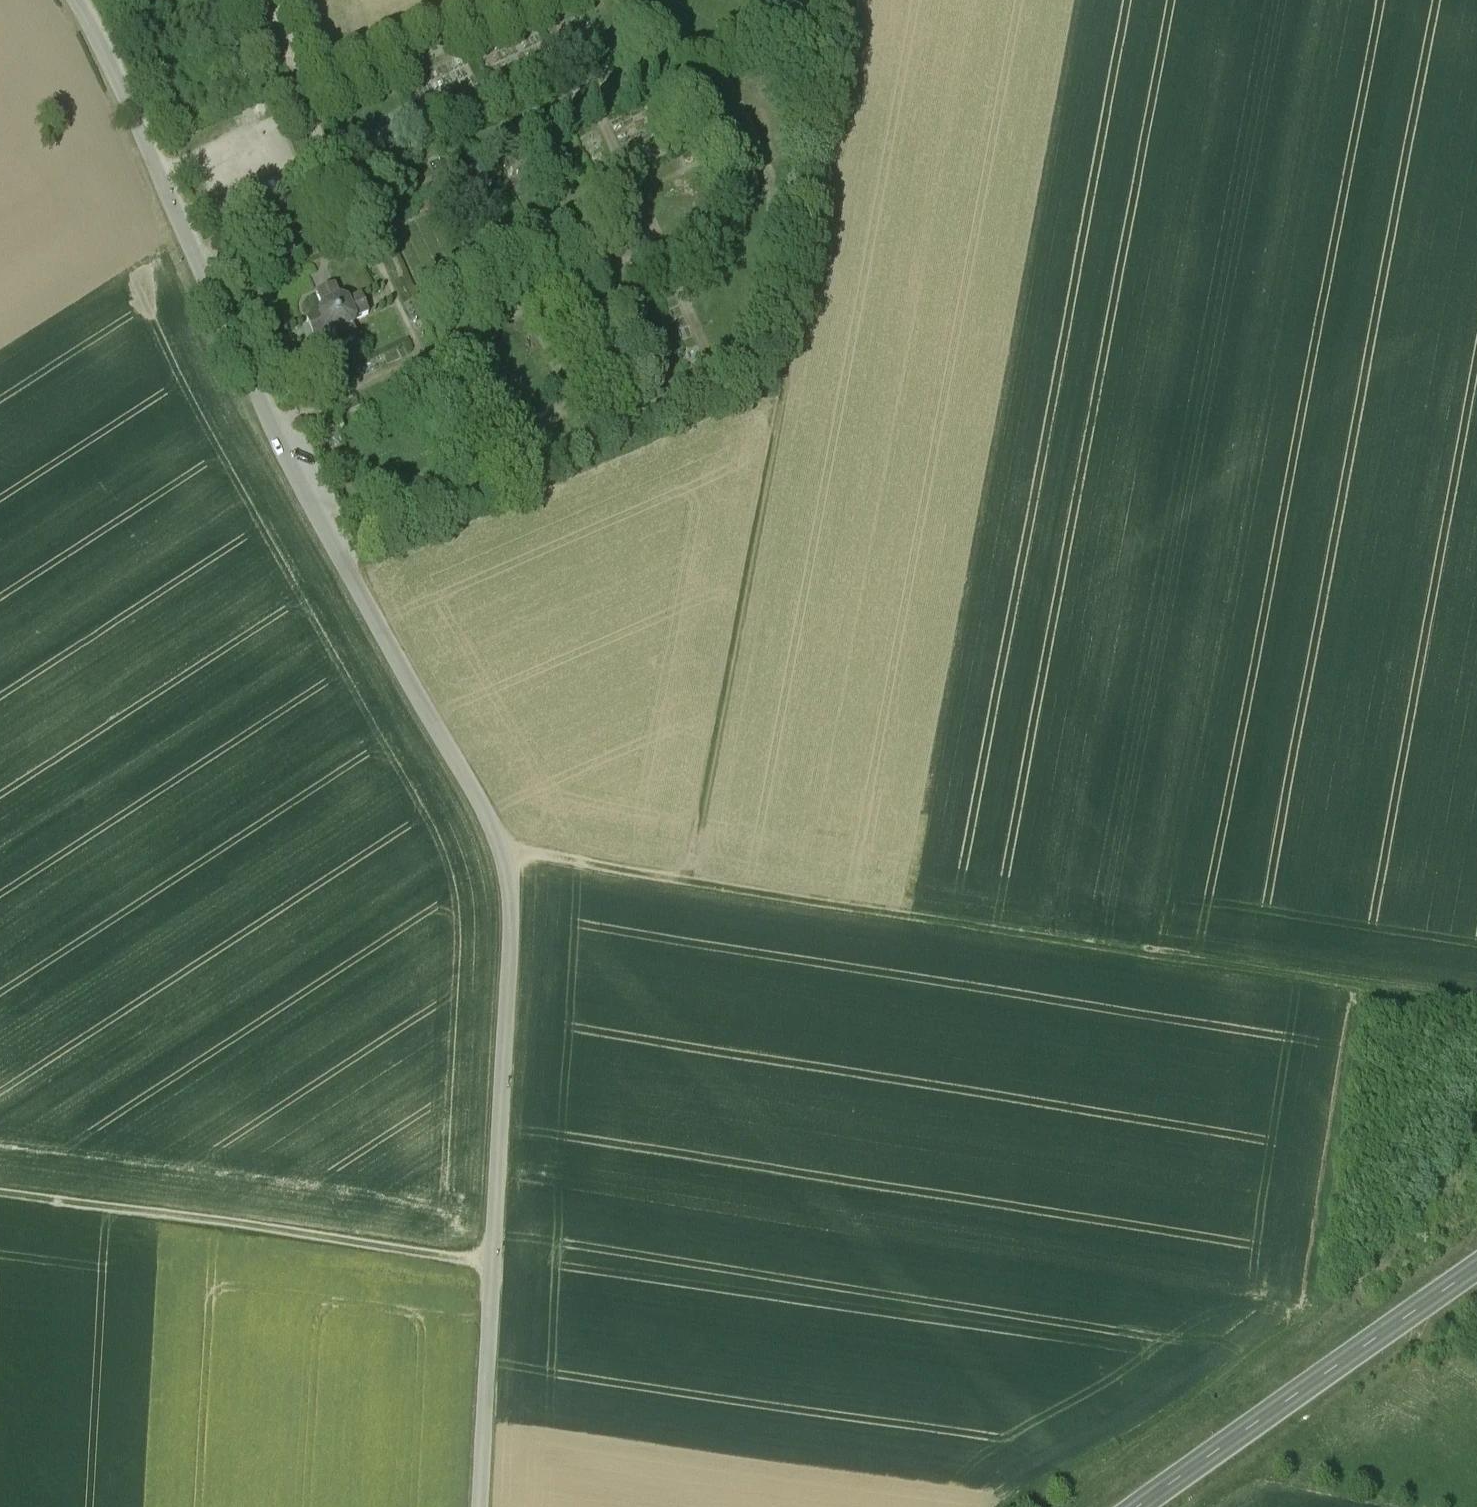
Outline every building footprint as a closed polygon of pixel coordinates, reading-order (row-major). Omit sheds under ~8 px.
[(339,300),(333,287),(316,294),(322,308),(319,315),(306,321),(313,338),(327,332),(334,335),(340,349),(358,341),(352,327),(354,320),(368,314),(360,297),(346,303),(339,300)]
